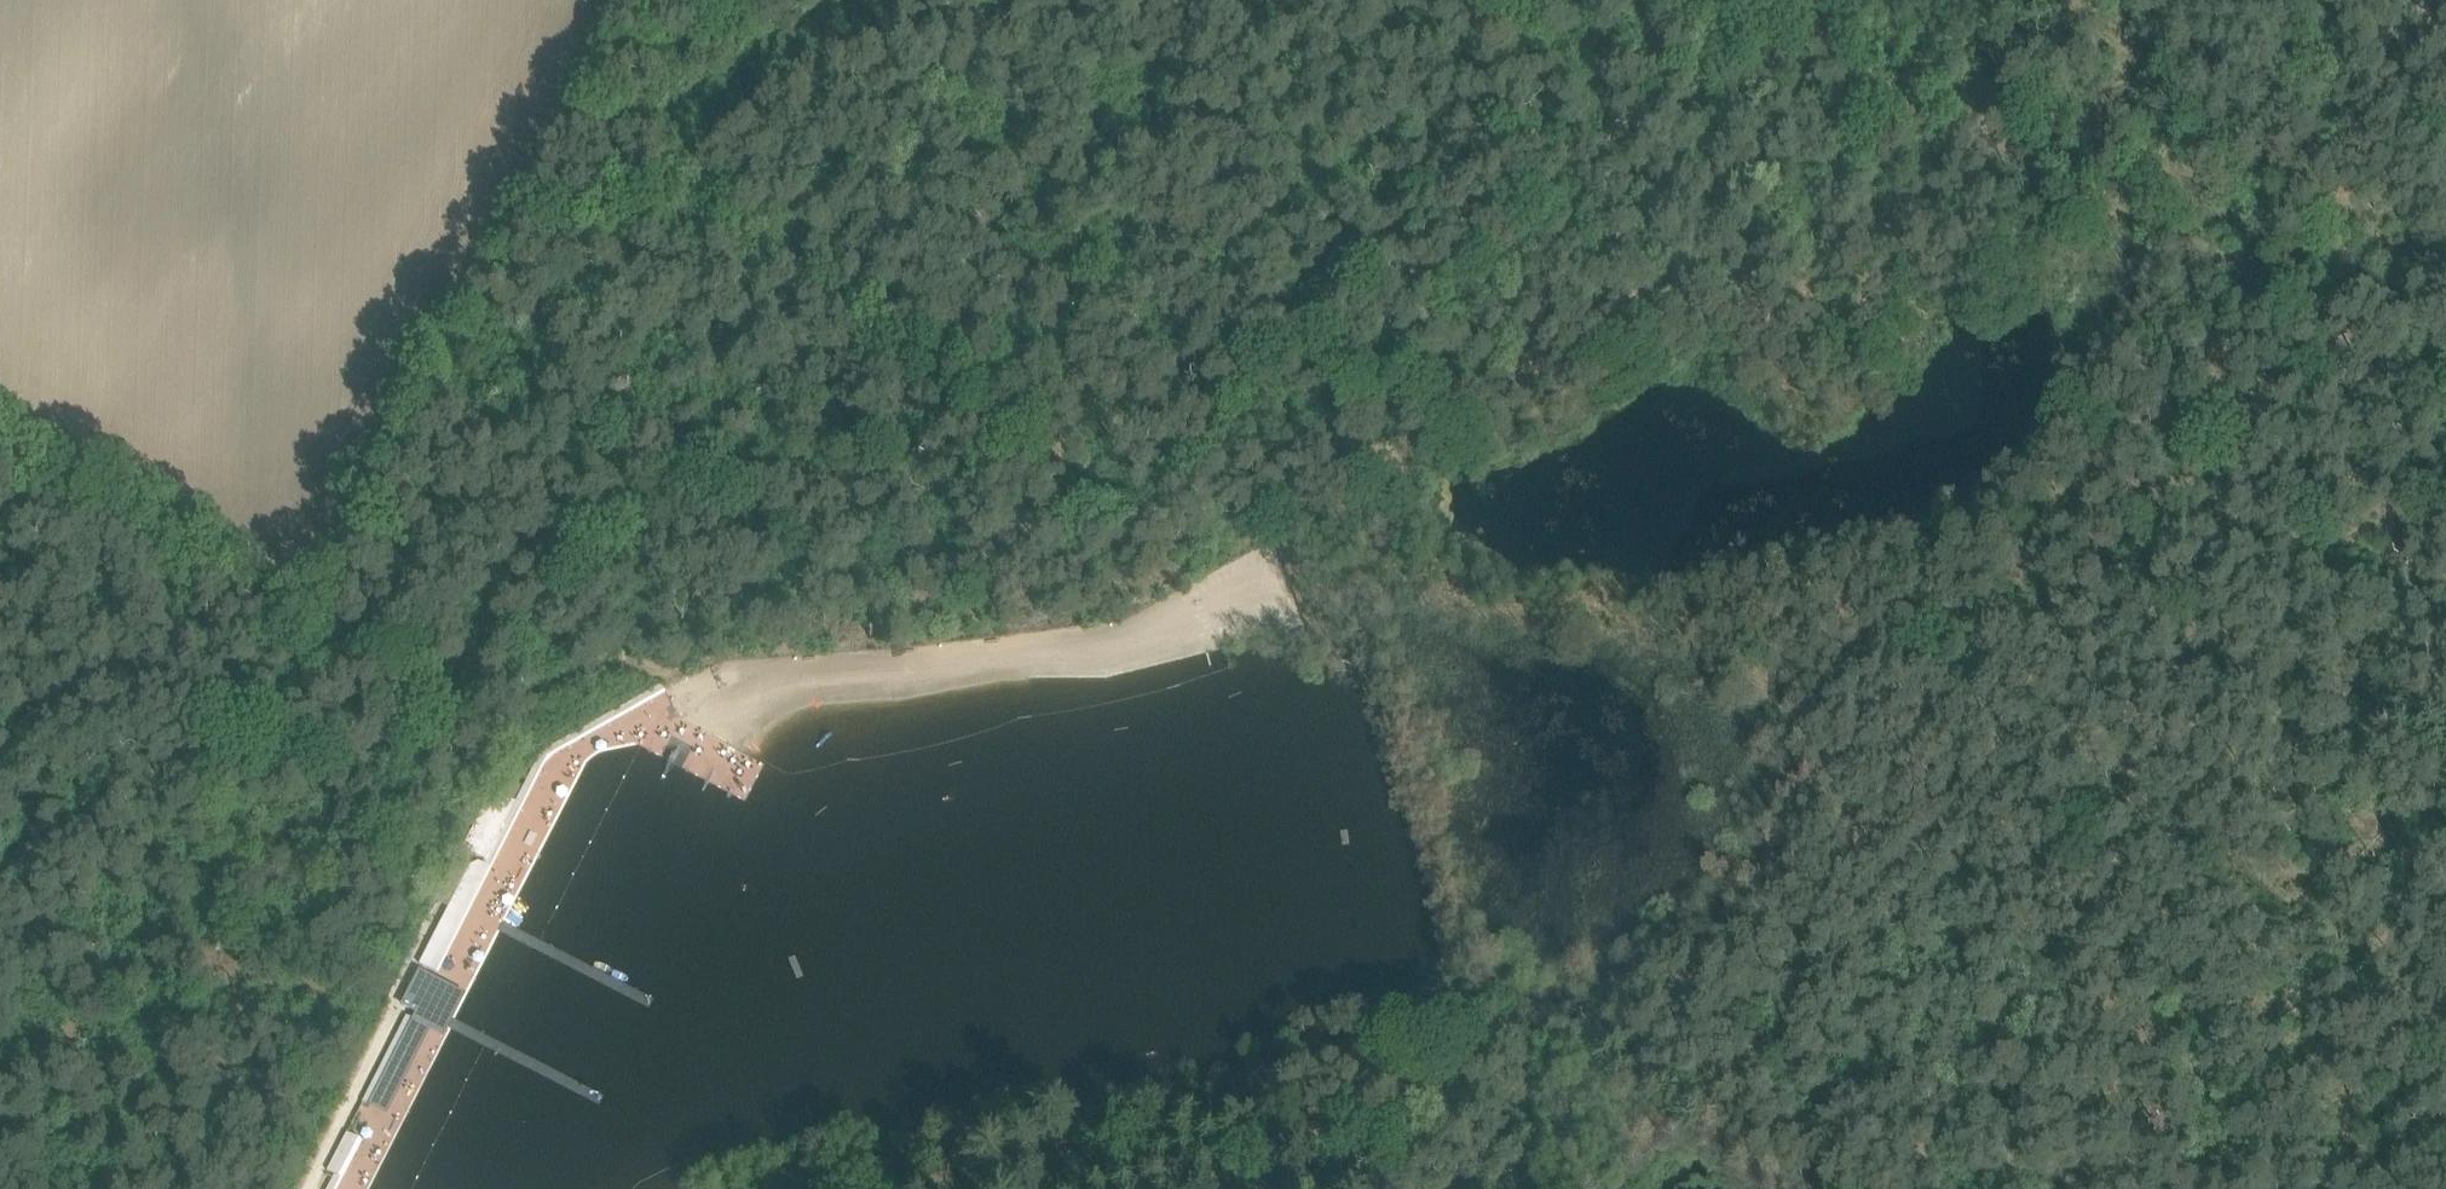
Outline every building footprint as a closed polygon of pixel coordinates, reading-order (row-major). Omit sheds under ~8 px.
[(463,848),(485,860),(515,801),(493,790),(463,848)] [(458,884),(436,930),(456,939),(477,893),(458,884)] [(440,969),(446,941),(429,938),(424,966),(440,969)] [(452,988),(417,970),(401,1000),(437,1018),(452,988)] [(347,1132),(327,1170),(342,1178),(362,1140),(347,1132)]
